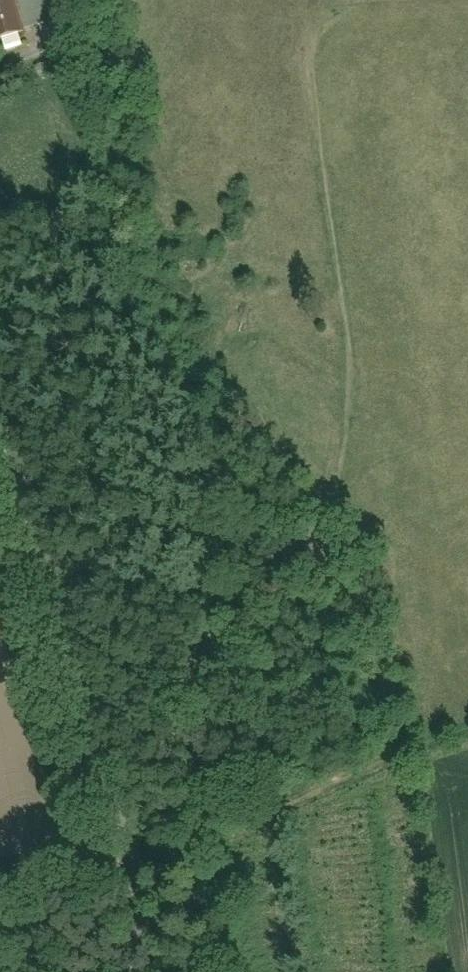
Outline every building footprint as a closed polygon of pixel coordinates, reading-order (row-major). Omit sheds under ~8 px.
[(24,32),(23,30),(58,19),(52,0),(0,0),(0,39),(24,32)]
